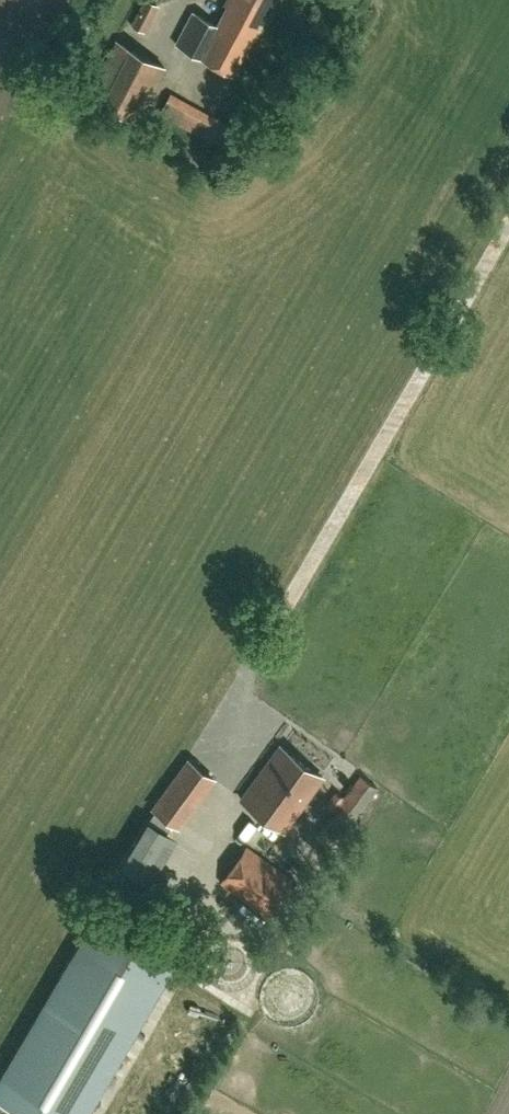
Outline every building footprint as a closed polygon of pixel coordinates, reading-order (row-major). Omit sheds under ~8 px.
[(159,6),(148,0),(144,0),(131,25),(145,32),(159,6)] [(275,0),(228,0),(225,5),(226,6),(217,24),(193,12),(176,44),(232,74),(259,22),(262,23),(275,0)] [(136,121),(165,68),(117,42),(88,95),(136,121)] [(174,119),(184,100),(171,93),(161,112),(174,119)] [(218,143),(228,125),(213,116),(203,135),(218,143)] [(282,829),(320,776),(279,747),(241,800),(282,829)] [(178,827),(212,779),(187,762),(153,810),(178,827)] [(352,824),(378,788),(359,775),(344,797),(335,791),(325,805),(352,824)] [(268,917),(294,881),(247,847),(221,883),(268,917)] [(23,1113),(85,1113),(181,951),(103,905),(0,1081),(0,1100),(23,1113)]
